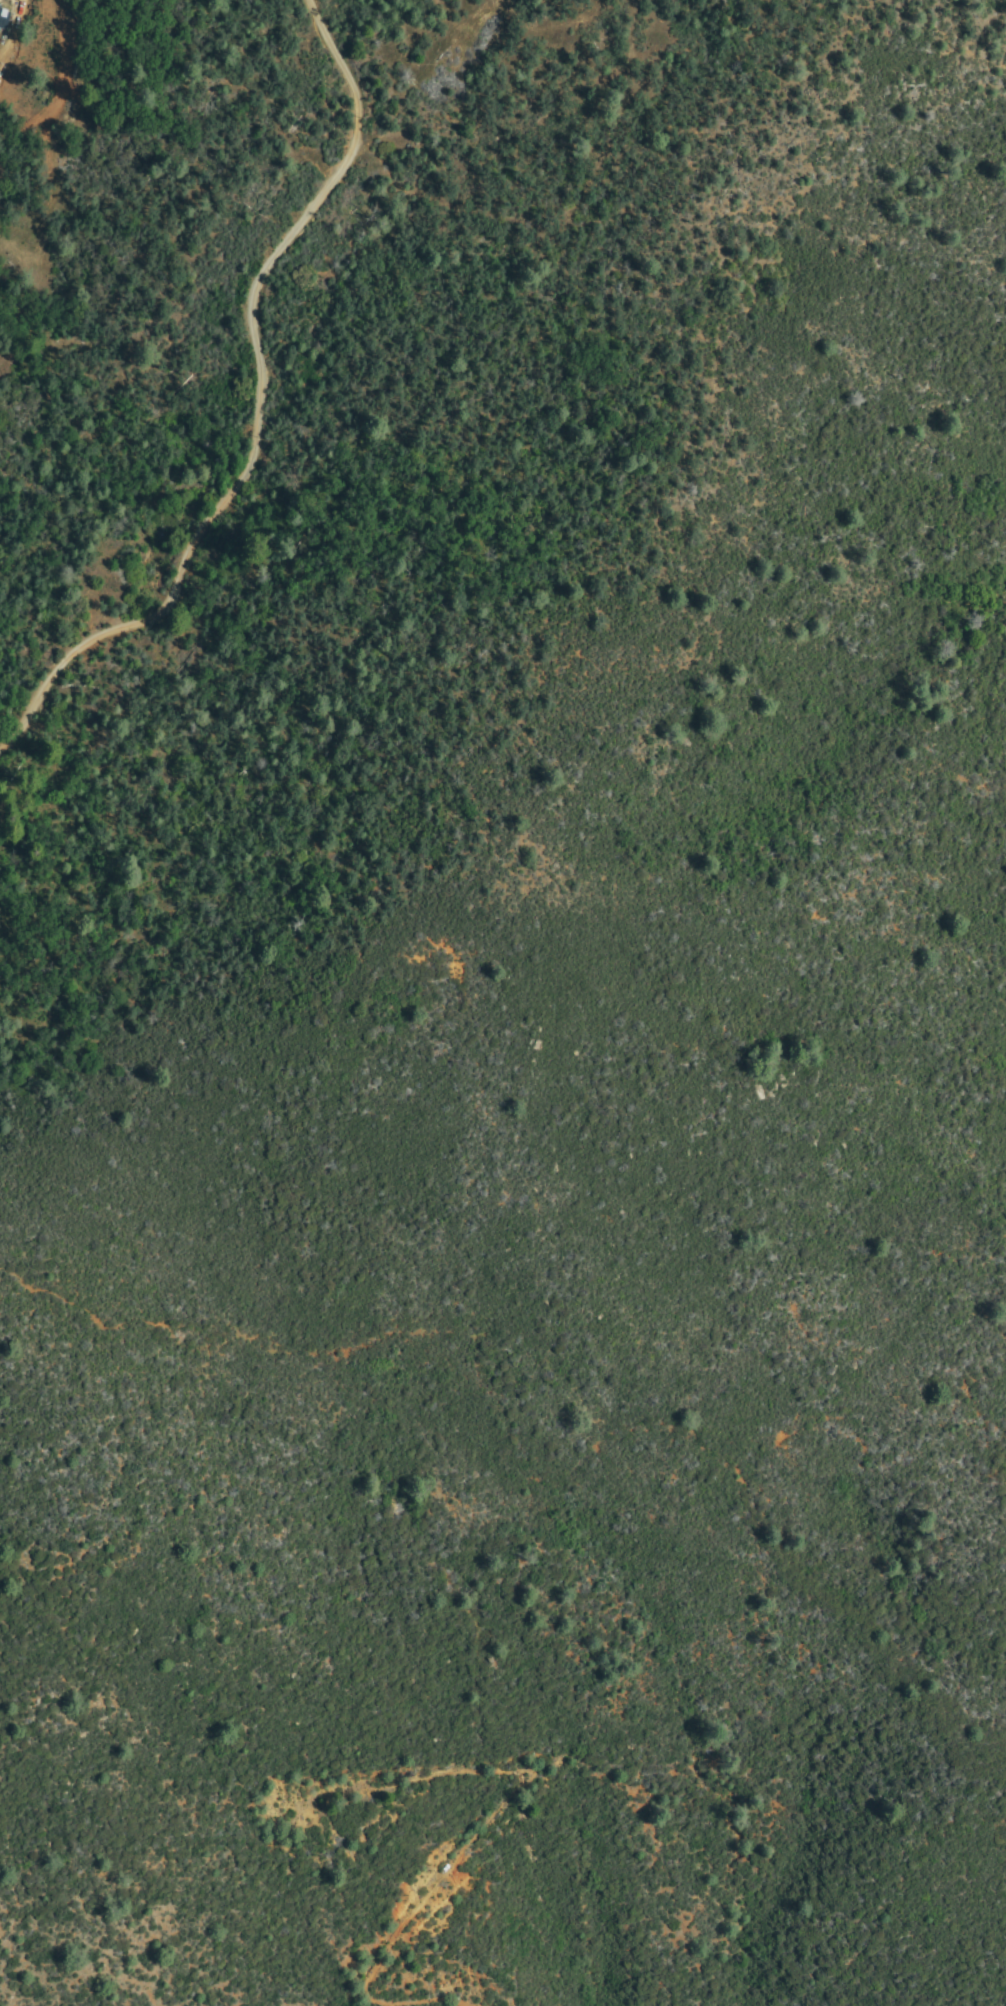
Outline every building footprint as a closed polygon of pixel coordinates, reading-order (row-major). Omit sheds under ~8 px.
[(5,27),(0,24),(0,8),(12,16),(5,27)]
